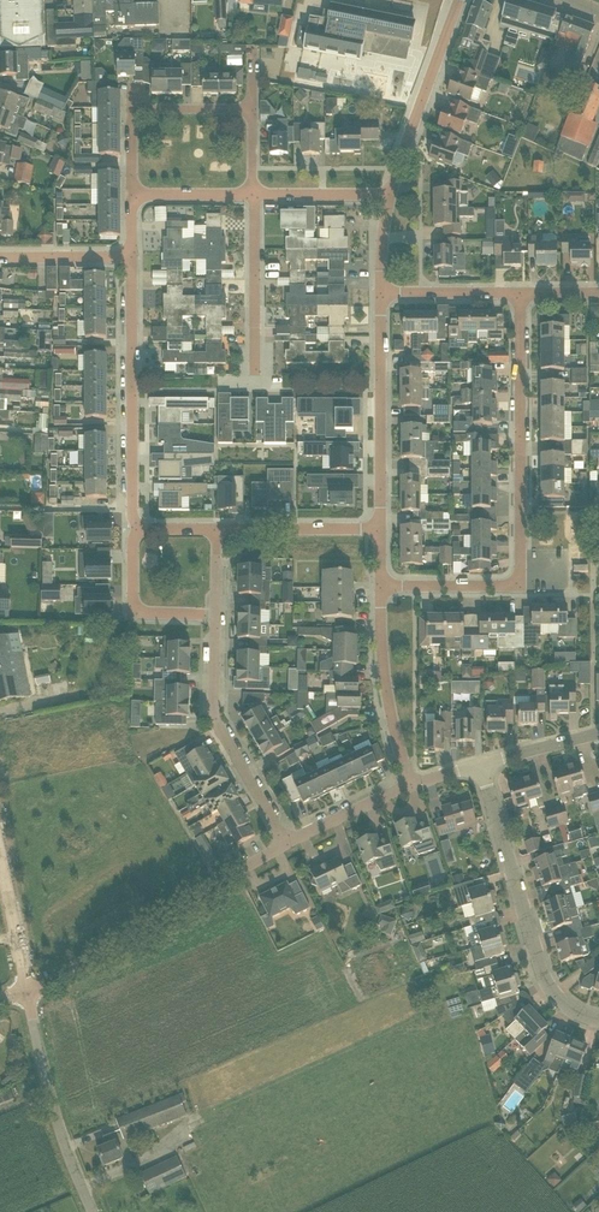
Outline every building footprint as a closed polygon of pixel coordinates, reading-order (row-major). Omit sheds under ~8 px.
[(0,49),(46,47),(44,0),(0,0),(0,45),(0,49)] [(75,18),(93,17),(92,0),(75,0),(75,18)] [(93,28),(107,28),(106,12),(115,12),(116,28),(160,26),(158,26),(158,4),(134,5),(133,0),(92,0),(93,17),(93,28)] [(218,22),(227,21),(226,0),(217,0),(218,22)] [(513,0),(508,0),(502,18),(500,27),(510,30),(511,28),(548,40),(548,39),(557,42),(566,17),(556,14),(557,13),(513,0)] [(484,31),(492,9),(485,6),(485,4),(480,2),(479,4),(476,3),(463,39),(473,43),(473,45),(480,48),(486,32),(484,31)] [(310,17),(304,49),(361,61),(364,50),(368,51),(368,53),(382,56),(382,53),(407,58),(409,46),(407,46),(408,42),(411,43),(415,22),(332,6),(331,13),(329,22),(324,21),(324,20),(310,17)] [(564,69),(577,74),(583,58),(584,58),(595,27),(566,16),(566,17),(557,42),(556,46),(571,51),(564,69)] [(93,28),(93,17),(75,18),(75,25),(47,27),(48,47),(57,46),(56,39),(94,37),(93,28)] [(291,38),(294,20),(284,18),(280,36),(291,38)] [(144,69),(144,65),(144,40),(134,39),(134,47),(127,47),(127,55),(119,55),(118,77),(130,77),(130,75),(136,75),(136,69),(144,69)] [(166,50),(166,40),(145,40),(145,50),(166,50)] [(479,51),(471,73),(480,77),(488,54),(479,51)] [(480,77),(491,81),(493,81),(501,59),(488,54),(480,77)] [(28,56),(15,57),(0,57),(1,77),(18,76),(18,68),(28,68),(28,56)] [(192,64),(192,66),(192,82),(192,88),(204,88),(204,95),(220,95),(220,71),(220,70),(199,70),(199,64),(192,64)] [(168,95),(168,73),(168,65),(144,65),(144,69),(144,82),(153,82),(153,95),(168,95)] [(192,66),(176,66),(176,73),(168,73),(168,95),(182,95),(183,82),(192,82),(192,66)] [(103,69),(96,69),(96,83),(104,83),(108,83),(108,74),(103,69)] [(491,81),(480,77),(471,73),(460,70),(457,78),(454,77),(452,83),(450,84),(448,89),(449,91),(448,94),(471,102),(475,89),(487,93),(491,81)] [(558,75),(546,70),(539,88),(551,93),(558,75)] [(243,71),(228,71),(220,71),(220,95),(237,95),(237,87),(243,87),(243,71)] [(100,108),(121,108),(121,92),(104,92),(104,83),(96,83),(88,83),(88,93),(100,93),(100,108)] [(557,150),(582,162),(597,125),(593,123),(598,107),(598,89),(587,84),(574,116),(571,114),(557,150)] [(61,109),(65,99),(43,89),(39,99),(61,109)] [(325,102),(325,94),(312,92),(311,100),(325,102)] [(2,93),(0,98),(0,111),(24,119),(30,101),(20,97),(19,99),(2,93)] [(51,117),(55,107),(39,100),(35,109),(51,117)] [(62,111),(67,114),(74,104),(68,101),(62,111)] [(260,115),(270,114),(270,102),(260,102),(260,115)] [(478,125),(482,113),(451,102),(447,114),(444,113),(439,126),(462,135),(467,121),(478,125)] [(100,124),(121,124),(121,108),(100,108),(100,124)] [(24,132),(28,121),(24,119),(0,111),(0,128),(7,131),(5,134),(17,138),(20,130),(24,132)] [(288,144),(294,144),(294,128),(289,128),(289,120),(278,120),(278,123),(268,123),(268,132),(271,132),(271,155),(288,155),(288,144)] [(121,140),(121,124),(100,124),(100,140),(121,140)] [(310,134),(303,134),(303,155),(320,155),(320,140),(326,140),(325,124),(310,124),(310,134)] [(340,141),(340,152),(355,152),(355,155),(361,155),(361,140),(379,140),(379,126),(361,126),(361,131),(345,131),(345,141),(340,141)] [(525,131),(522,138),(533,143),(536,136),(525,131)] [(35,150),(39,141),(22,133),(18,142),(35,150)] [(468,158),(473,146),(442,134),(439,142),(436,141),(430,158),(437,161),(436,163),(445,166),(446,165),(453,168),(458,154),(468,158)] [(596,168),(598,162),(598,136),(587,164),(596,168)] [(88,164),(88,163),(88,155),(82,155),(82,140),(75,140),(75,164),(88,164)] [(100,140),(100,155),(100,156),(121,156),(121,140),(100,140)] [(22,148),(7,146),(0,145),(0,164),(4,165),(5,159),(20,161),(22,148)] [(513,159),(516,151),(505,147),(502,155),(513,159)] [(544,164),(534,163),(533,175),(543,175),(544,164)] [(32,185),(34,171),(35,166),(18,164),(15,182),(32,185)] [(75,168),(75,170),(75,176),(92,176),(92,168),(75,168)] [(492,172),(485,178),(493,187),(500,181),(492,172)] [(100,173),(100,189),(121,189),(121,174),(100,173)] [(67,179),(61,176),(55,187),(61,190),(67,179)] [(435,192),(435,209),(468,209),(468,192),(461,192),(461,183),(445,183),(445,192),(435,192)] [(121,205),(121,189),(100,189),(100,205),(121,205)] [(576,202),(576,193),(568,193),(567,202),(576,202)] [(3,232),(3,236),(13,237),(14,223),(11,222),(12,209),(4,209),(5,203),(0,203),(0,232),(3,232)] [(121,221),(121,205),(100,205),(100,221),(121,221)] [(154,207),(154,222),(166,222),(166,207),(154,207)] [(468,209),(435,209),(435,227),(445,227),(445,235),(461,235),(461,226),(456,226),(456,218),(474,218),(474,209),(468,209)] [(494,221),(494,209),(486,209),(486,220),(494,221)] [(317,251),(317,240),(306,240),(306,232),(315,232),(315,210),(305,210),(305,214),(283,214),(283,231),(290,230),(290,233),(292,233),(292,238),(290,238),(286,238),(286,251),(317,251)] [(329,240),(317,240),(317,251),(349,251),(349,238),(345,238),(345,217),(324,217),(324,230),(329,230),(329,240)] [(121,237),(121,221),(100,221),(100,237),(121,237)] [(164,239),(164,251),(195,251),(195,237),(195,230),(189,230),(189,223),(168,222),(167,239),(164,239)] [(195,237),(195,251),(226,251),(226,238),(222,238),(222,222),(207,223),(207,237),(195,237)] [(513,238),(504,238),(504,225),(497,225),(496,238),(496,257),(505,257),(505,267),(522,267),(522,247),(513,247),(513,238)] [(40,231),(40,244),(51,244),(52,232),(40,231)] [(557,266),(557,252),(557,239),(555,237),(553,235),(544,235),(543,236),(529,236),(529,259),(537,259),(537,267),(557,266)] [(562,236),(563,248),(563,253),(571,253),(571,264),(579,264),(579,267),(591,266),(590,246),(578,246),(578,236),(562,236)] [(435,268),(439,268),(439,278),(456,278),(456,272),(466,272),(466,255),(461,255),(461,240),(445,240),(445,249),(435,249),(435,268)] [(195,261),(195,251),(164,251),(164,263),(167,263),(167,278),(167,280),(184,280),(184,261),(195,261)] [(226,251),(195,251),(195,261),(207,261),(207,279),(222,279),(222,263),(226,263),(226,251)] [(290,263),(290,279),(306,279),(306,261),(317,261),(317,251),(286,251),(286,263),(290,263)] [(317,279),(329,279),(345,279),(345,263),(349,263),(349,251),(317,251),(317,261),(329,261),(329,271),(328,271),(328,275),(317,275),(317,279)] [(56,275),(47,275),(47,291),(56,290),(56,275)] [(107,275),(100,275),(86,275),(86,291),(107,291),(107,275)] [(60,291),(61,291),(71,291),(71,278),(60,278),(60,291)] [(207,297),(195,297),(195,308),(226,307),(226,295),(222,295),(222,279),(207,279),(207,297)] [(306,296),(306,279),(290,279),(290,295),(286,295),(286,307),(317,307),(317,296),(306,296)] [(317,296),(317,307),(349,307),(349,294),(345,295),(345,279),(329,279),(329,296),(317,296)] [(164,295),(164,308),(195,308),(195,297),(184,297),(184,280),(167,280),(167,295),(164,295)] [(107,307),(107,291),(86,291),(86,307),(107,307)] [(4,301),(4,309),(19,309),(20,301),(4,301)] [(107,322),(107,307),(86,307),(86,322),(107,322)] [(207,318),(207,336),(222,336),(222,320),(226,320),(226,307),(195,308),(195,318),(207,318)] [(290,320),(290,336),(317,336),(317,331),(306,331),(306,317),(317,317),(317,307),(286,307),(286,320),(290,320)] [(349,319),(349,307),(317,307),(317,317),(329,317),(329,336),(345,336),(345,319),(349,319)] [(184,318),(195,318),(195,308),(164,308),(164,320),(168,320),(168,336),(191,336),(191,335),(191,332),(187,327),(184,327),(184,318)] [(18,318),(19,309),(4,309),(4,317),(18,318)] [(404,314),(404,334),(421,334),(421,314),(404,314)] [(438,314),(421,314),(421,334),(421,345),(429,345),(429,334),(437,334),(437,341),(446,341),(446,319),(438,319),(438,314)] [(478,340),(478,314),(460,314),(460,322),(449,322),(449,340),(467,340),(467,343),(478,343),(478,340)] [(504,340),(504,329),(496,329),(496,314),(478,314),(478,340),(504,340)] [(542,341),(565,341),(564,327),(570,327),(570,316),(555,316),(555,326),(542,326),(542,341)] [(86,322),(86,324),(86,338),(107,338),(107,322),(86,322)] [(65,326),(60,326),(54,326),(54,346),(67,346),(67,337),(65,337),(65,326)] [(192,344),(192,341),(192,335),(191,335),(191,336),(168,336),(167,351),(164,351),(164,364),(165,364),(165,372),(176,372),(176,364),(188,364),(195,364),(195,353),(184,353),(184,343),(192,344)] [(222,351),(222,336),(207,336),(207,353),(195,353),(195,364),(226,364),(226,351),(222,351)] [(307,353),(307,344),(317,344),(317,343),(317,336),(290,336),(290,351),(287,351),(287,364),(317,364),(317,353),(307,353)] [(345,336),(329,336),(317,336),(317,343),(330,343),(330,353),(317,353),(317,364),(349,364),(349,351),(345,351),(345,336)] [(39,351),(51,352),(51,341),(39,341),(39,351)] [(542,356),(565,356),(565,341),(542,341),(542,356)] [(5,350),(22,351),(22,344),(6,343),(5,350)] [(587,356),(587,345),(576,345),(577,356),(587,356)] [(30,351),(22,351),(5,350),(5,358),(29,359),(30,351)] [(107,371),(107,355),(86,355),(86,370),(107,371)] [(421,355),(404,356),(404,364),(420,363),(421,363),(421,355)] [(495,355),(480,355),(478,355),(478,364),(489,363),(495,363),(495,355)] [(590,355),(590,366),(598,366),(598,355),(590,355)] [(565,356),(542,356),(542,370),(565,370),(565,356)] [(451,373),(451,371),(451,364),(449,364),(442,364),(421,363),(420,363),(420,372),(421,372),(434,372),(434,373),(451,373)] [(489,369),(489,363),(478,364),(451,364),(451,371),(469,371),(469,369),(474,369),(474,384),(497,384),(497,374),(492,374),(492,371),(493,371),(493,369),(489,369)] [(22,391),(22,381),(3,380),(3,377),(4,369),(0,369),(0,383),(1,383),(0,391),(22,392),(22,391)] [(107,387),(107,371),(86,370),(86,386),(107,387)] [(402,372),(402,390),(429,390),(429,380),(421,380),(421,372),(420,372),(402,372)] [(497,393),(497,384),(474,384),(474,391),(469,391),(469,390),(462,390),(462,398),(474,397),(492,397),(492,393),(497,393)] [(542,398),(564,398),(564,384),(542,384),(542,398)] [(107,387),(86,386),(86,402),(107,403),(107,387)] [(402,390),(402,408),(422,408),(422,401),(429,401),(429,390),(402,390)] [(0,391),(0,393),(0,402),(21,403),(21,399),(22,392),(0,391)] [(31,399),(31,391),(29,391),(22,391),(22,392),(21,399),(31,399)] [(492,397),(474,397),(462,398),(462,405),(474,405),(474,411),(497,411),(497,401),(492,401),(492,397)] [(542,413),(564,413),(564,398),(542,398),(542,413)] [(159,407),(159,425),(182,425),(182,411),(203,411),(203,399),(165,399),(165,407),(159,407)] [(219,405),(219,444),(233,444),(233,422),(250,422),(249,399),(231,399),(231,405),(219,405)] [(265,423),(265,444),(276,444),(275,405),(269,405),(269,399),(256,399),(257,423),(265,423)] [(275,405),(276,444),(286,444),(286,423),(294,423),(294,399),(282,399),(282,405),(275,405)] [(348,400),(298,400),(298,416),(326,416),(326,439),(346,439),(346,431),(354,431),(354,416),(348,416),(348,400)] [(86,418),(107,418),(107,403),(86,402),(86,418)] [(61,406),(56,406),(55,406),(55,426),(67,426),(67,418),(61,418),(61,406)] [(450,417),(450,407),(433,407),(433,417),(450,417)] [(474,411),(474,418),(467,418),(467,424),(462,424),(462,431),(469,431),(475,431),(475,425),(492,425),(492,420),(497,421),(497,411),(474,411)] [(570,427),(570,413),(564,413),(542,413),(542,427),(565,427),(570,427)] [(39,429),(47,429),(48,415),(40,415),(39,429)] [(15,432),(15,423),(0,422),(0,432),(15,432)] [(182,439),(182,425),(159,425),(159,428),(159,438),(159,445),(165,445),(165,455),(215,455),(215,445),(184,441),(182,439)] [(427,427),(402,426),(402,442),(422,442),(422,434),(427,434),(427,427)] [(542,442),(565,442),(565,427),(542,427),(542,442)] [(72,438),(72,429),(60,429),(60,438),(72,438)] [(48,455),(49,436),(36,435),(35,454),(48,455)] [(86,451),(107,451),(107,435),(86,435),(86,451)] [(483,443),(483,436),(467,436),(467,443),(473,444),(473,457),(491,457),(491,450),(497,450),(497,443),(483,443)] [(422,442),(402,442),(402,459),(428,459),(428,452),(431,452),(431,443),(422,443),(422,442)] [(354,471),(354,451),(348,451),(348,443),(304,444),(304,457),(329,457),(331,459),(331,471),(354,471)] [(86,467),(107,467),(107,451),(86,451),(78,451),(78,467),(86,467)] [(58,455),(51,455),(51,467),(58,467),(58,466),(62,466),(62,457),(58,457),(58,455)] [(215,455),(165,455),(165,463),(159,462),(159,481),(182,480),(182,469),(207,466),(215,466),(215,455)] [(542,470),(564,470),(572,470),(572,463),(564,463),(564,455),(542,455),(542,470)] [(491,462),(491,457),(473,457),(473,470),(497,470),(497,462),(491,462)] [(107,467),(86,467),(86,483),(107,483),(107,467)] [(450,478),(450,469),(428,469),(428,478),(450,478)] [(473,470),(473,482),(491,482),(491,476),(497,476),(497,470),(473,470)] [(542,470),(542,484),(565,484),(564,470),(542,470)] [(268,484),(252,484),(252,510),(269,510),(269,502),(294,502),(295,471),(268,471),(268,484)] [(345,473),(308,473),(308,485),(321,485),(321,503),(331,503),(354,503),(354,485),(345,485),(345,473)] [(244,478),(235,478),(235,487),(219,486),(219,511),(237,511),(237,504),(244,504),(244,478)] [(426,479),(402,478),(402,495),(420,496),(420,487),(426,487),(426,479)] [(491,488),(491,482),(473,482),(473,495),(497,496),(497,488),(491,488)] [(107,483),(86,483),(86,499),(107,498),(107,483)] [(565,508),(565,484),(542,484),(542,499),(550,499),(550,508),(565,508)] [(160,493),(160,511),(182,511),(182,499),(208,496),(208,485),(165,485),(165,493),(160,493)] [(31,505),(44,504),(44,493),(30,494),(31,505)] [(402,495),(402,512),(417,512),(426,512),(426,504),(420,504),(420,496),(402,495)] [(468,508),(468,516),(482,516),(482,509),(491,509),(491,502),(497,502),(497,496),(473,495),(473,508),(468,508)] [(33,514),(23,517),(29,534),(39,530),(33,514)] [(44,514),(44,526),(54,526),(54,514),(44,514)] [(482,523),(482,516),(468,516),(457,516),(457,523),(468,523),(473,523),(473,536),(491,537),(491,530),(497,530),(497,523),(482,523)] [(100,518),(82,518),(82,531),(88,531),(88,542),(93,542),(93,544),(103,544),(103,542),(112,542),(112,526),(100,526),(100,518)] [(402,546),(402,548),(425,548),(425,537),(421,537),(421,531),(451,531),(451,522),(450,522),(450,521),(444,521),(428,521),(418,521),(418,528),(402,528),(402,539),(400,540),(400,545),(402,546)] [(491,537),(473,536),(473,550),(497,550),(497,543),(491,543),(491,537)] [(42,548),(43,537),(12,537),(12,547),(42,548)] [(434,548),(425,548),(402,548),(402,565),(422,565),(422,558),(425,558),(425,554),(434,554),(434,548)] [(451,565),(451,548),(441,548),(441,565),(451,565)] [(454,550),(453,556),(473,556),(473,563),(469,563),(469,572),(487,572),(487,563),(491,563),(491,556),(497,556),(497,550),(473,550),(460,550),(454,550)] [(111,580),(111,563),(100,563),(100,554),(81,554),(81,568),(88,567),(88,580),(111,580)] [(266,570),(267,559),(253,559),(253,568),(240,568),(240,580),(239,580),(239,581),(262,582),(262,574),(266,570)] [(323,572),(323,577),(323,579),(325,579),(325,587),(325,588),(353,588),(353,572),(335,572),(335,568),(327,568),(327,572),(323,572)] [(53,585),(53,574),(44,574),(44,585),(53,585)] [(261,590),(262,582),(239,581),(239,583),(240,583),(240,595),(252,595),(252,604),(266,604),(266,594),(261,590)] [(292,597),(292,585),(284,585),(285,597),(292,597)] [(61,586),(42,586),(42,601),(61,601),(61,586)] [(353,603),(353,588),(325,588),(325,587),(323,587),(323,594),(325,594),(325,602),(325,603),(353,603)] [(86,616),(111,616),(111,611),(114,611),(114,602),(111,602),(111,598),(97,598),(97,589),(79,589),(79,604),(86,604),(86,616)] [(10,610),(10,596),(0,595),(0,610),(10,610)] [(298,603),(303,603),(303,596),(298,596),(298,595),(294,595),(294,603),(298,603)] [(353,619),(353,603),(325,603),(325,602),(323,602),(323,609),(325,609),(325,617),(323,617),(323,619),(327,619),(327,623),(335,623),(335,619),(353,619)] [(261,625),(261,611),(266,611),(266,604),(252,604),(251,611),(239,610),(239,625),(261,625)] [(524,620),(524,629),(524,648),(539,647),(539,638),(541,638),(541,626),(550,626),(550,607),(533,607),(533,620),(524,620)] [(559,638),(576,638),(576,620),(567,620),(567,607),(550,607),(550,626),(559,626),(559,638)] [(420,647),(431,647),(441,647),(441,651),(446,651),(446,617),(428,617),(428,629),(420,629),(420,647)] [(464,617),(446,617),(446,651),(455,651),(455,640),(464,640),(464,617)] [(498,651),(498,635),(498,617),(481,617),(481,629),(471,629),(471,641),(472,651),(490,651),(489,651),(498,651)] [(515,617),(498,617),(498,635),(507,635),(507,648),(524,648),(524,629),(515,629),(515,617)] [(261,639),(261,625),(239,625),(239,639),(251,640),(251,647),(252,647),(268,647),(268,639),(261,639)] [(353,638),(353,630),(322,629),(321,637),(335,644),(335,650),(359,651),(359,646),(360,646),(360,645),(357,645),(357,638),(353,638)] [(32,696),(19,634),(0,638),(0,702),(32,696)] [(191,645),(179,645),(179,638),(165,637),(165,648),(161,648),(161,659),(169,659),(191,660),(191,645)] [(472,658),(472,651),(471,641),(462,641),(463,658),(472,658)] [(359,657),(359,651),(335,650),(335,657),(320,664),(320,672),(331,672),(347,673),(352,673),(352,665),(356,665),(357,658),(359,658),(359,657)] [(565,663),(576,663),(576,653),(565,653),(565,663)] [(260,669),(260,654),(251,654),(239,654),(238,668),(260,669)] [(191,660),(169,659),(169,669),(164,669),(163,681),(180,681),(180,674),(190,674),(190,660),(191,660)] [(591,685),(591,663),(580,663),(580,684),(590,684),(590,685),(591,685)] [(463,665),(463,679),(472,679),(472,665),(463,665)] [(260,678),(260,669),(238,668),(238,683),(250,683),(250,690),(265,690),(265,678),(260,678)] [(532,670),(532,690),(538,690),(538,697),(545,697),(545,670),(532,670)] [(337,695),(339,695),(359,695),(359,694),(359,681),(347,680),(347,673),(331,672),(330,687),(337,687),(337,695)] [(429,677),(420,677),(420,687),(428,685),(429,677)] [(190,688),(180,688),(180,681),(163,681),(157,681),(157,688),(163,688),(163,692),(168,693),(168,702),(190,703),(190,702),(190,688)] [(462,683),(451,683),(451,696),(462,696),(462,683)] [(545,712),(551,712),(551,720),(557,720),(557,714),(569,714),(569,702),(576,702),(576,684),(565,684),(565,696),(551,696),(551,697),(545,697),(545,712)] [(309,693),(298,693),(298,695),(298,710),(305,710),(305,708),(309,706),(309,693)] [(244,694),(243,706),(265,703),(265,694),(244,694)] [(361,694),(359,694),(359,695),(339,695),(338,708),(341,712),(335,716),(339,722),(349,716),(359,716),(360,709),(361,709),(361,694)] [(545,697),(538,697),(531,696),(531,706),(514,706),(514,716),(520,716),(520,725),(538,725),(538,712),(545,712),(545,697)] [(505,716),(514,716),(514,706),(514,701),(497,701),(497,711),(488,711),(489,733),(505,733),(505,716)] [(183,717),(189,717),(190,703),(168,702),(157,702),(156,725),(183,726),(183,717)] [(426,751),(444,751),(444,732),(451,732),(451,713),(451,706),(446,706),(446,714),(435,714),(435,725),(426,725),(426,751)] [(250,732),(269,721),(262,709),(243,720),(250,732)] [(475,726),(482,726),(482,710),(467,710),(467,723),(457,723),(457,739),(457,742),(475,742),(475,726)] [(257,745),(276,734),(269,721),(250,732),(250,733),(251,733),(257,744),(257,745)] [(318,722),(312,725),(317,735),(325,730),(320,723),(318,722)] [(291,750),(285,740),(281,742),(276,734),(257,745),(264,757),(275,751),(278,757),(291,750)] [(328,735),(319,739),(323,748),(332,744),(328,735)] [(304,742),(294,746),(297,753),(280,761),(283,769),(299,762),(297,757),(309,753),(304,742)] [(175,754),(187,775),(215,759),(212,753),(210,754),(206,747),(199,752),(194,743),(185,748),(186,750),(184,751),(183,750),(175,754)] [(379,768),(377,764),(385,760),(378,744),(357,754),(367,776),(372,773),(371,771),(379,768)] [(367,776),(357,754),(344,760),(354,781),(361,778),(367,776)] [(194,787),(196,785),(220,771),(216,765),(218,764),(215,759),(187,775),(194,787)] [(318,769),(329,766),(328,760),(316,763),(318,769)] [(347,784),(354,781),(344,760),(332,766),(342,788),(345,786),(345,787),(348,786),(347,784)] [(583,797),(583,796),(589,794),(586,785),(580,763),(566,767),(574,793),(573,794),(575,799),(583,797)] [(339,789),(342,788),(332,766),(319,772),(329,793),(336,789),(337,791),(340,789),(339,789)] [(566,796),(573,794),(574,793),(566,767),(562,768),(563,772),(553,775),(560,798),(560,797),(562,804),(568,803),(566,796)] [(237,800),(237,801),(239,799),(232,787),(235,786),(232,780),(229,782),(222,770),(220,771),(196,785),(201,794),(188,802),(194,813),(207,805),(213,815),(218,811),(237,800)] [(322,796),(329,793),(319,772),(307,778),(317,799),(323,797),(322,796)] [(542,798),(536,775),(522,779),(530,806),(531,809),(538,807),(539,809),(545,807),(542,798)] [(317,799),(307,778),(295,783),(292,777),(283,781),(293,803),(301,799),(303,803),(311,800),(312,802),(317,799)] [(509,788),(518,817),(524,816),(522,809),(530,806),(522,779),(518,781),(520,785),(509,788)] [(598,811),(598,799),(598,794),(588,797),(593,813),(598,811)] [(218,811),(225,823),(245,811),(242,806),(240,807),(237,801),(237,800),(218,811)] [(440,836),(463,829),(462,826),(476,822),(470,803),(453,809),(452,805),(442,808),(446,820),(437,822),(440,836)] [(554,810),(559,828),(560,831),(569,829),(567,825),(569,825),(564,807),(554,810)] [(554,810),(544,812),(549,831),(559,828),(554,810)] [(248,816),(245,811),(225,823),(217,827),(229,846),(236,842),(238,846),(255,836),(249,825),(251,824),(247,817),(248,816)] [(414,820),(408,822),(396,826),(403,848),(412,845),(419,855),(436,850),(427,822),(416,826),(414,820)] [(569,843),(565,830),(560,831),(564,844),(569,843)] [(379,842),(377,837),(377,836),(358,842),(366,864),(375,861),(381,871),(396,866),(393,855),(388,839),(379,842)] [(543,851),(539,839),(526,843),(529,855),(543,851)] [(533,869),(535,875),(565,866),(562,858),(567,857),(563,844),(545,850),(547,857),(535,861),(537,868),(533,869)] [(218,858),(212,847),(203,852),(210,862),(218,858)] [(357,875),(349,879),(338,858),(311,872),(314,879),(312,885),(318,886),(321,893),(344,883),(352,890),(362,885),(357,875)] [(550,886),(552,893),(570,887),(582,884),(579,877),(570,880),(566,866),(565,866),(535,875),(537,882),(541,880),(543,888),(550,886)] [(453,885),(463,884),(461,875),(452,876),(453,885)] [(489,892),(487,885),(476,889),(474,881),(459,886),(462,895),(466,906),(495,898),(493,891),(489,892)] [(431,892),(428,883),(412,889),(415,898),(431,892)] [(260,898),(271,918),(290,909),(296,916),(310,909),(303,894),(294,898),(287,884),(260,898)] [(577,909),(574,901),(570,887),(552,893),(554,900),(544,903),(548,917),(577,909)] [(469,917),(471,927),(486,923),(493,921),(490,914),(495,912),(493,905),(497,904),(495,898),(466,906),(463,907),(466,918),(469,917)] [(395,908),(393,901),(376,907),(379,914),(395,908)] [(565,935),(581,930),(583,929),(577,909),(548,917),(552,930),(563,927),(565,935)] [(396,921),(382,916),(379,925),(381,926),(383,930),(383,933),(391,936),(396,921)] [(324,928),(319,919),(313,922),(317,931),(324,928)] [(474,936),(469,937),(472,949),(474,949),(504,940),(503,933),(499,934),(497,927),(488,930),(486,923),(471,927),(474,936)] [(591,927),(583,929),(581,930),(565,935),(568,942),(557,946),(562,963),(588,955),(589,952),(587,945),(584,943),(584,941),(594,938),(591,927)] [(423,932),(409,937),(412,945),(426,941),(423,932)] [(478,963),(475,964),(476,970),(498,964),(496,957),(505,954),(503,947),(506,946),(504,940),(474,949),(478,963)] [(424,954),(416,957),(419,964),(427,960),(424,954)] [(580,969),(585,976),(598,965),(593,959),(580,969)] [(498,964),(476,970),(477,971),(475,971),(478,981),(482,980),(484,990),(519,980),(517,974),(514,975),(511,968),(500,971),(498,964)] [(482,1004),(495,1000),(498,1009),(513,1004),(510,997),(519,994),(517,987),(521,986),(519,980),(484,990),(479,992),(482,1004)] [(473,1018),(483,1015),(480,1005),(470,1007),(473,1018)] [(511,1016),(508,1019),(513,1024),(506,1030),(515,1040),(539,1017),(529,1006),(521,1014),(517,1009),(509,1015),(511,1016)] [(549,1027),(539,1017),(515,1040),(530,1056),(541,1045),(548,1036),(544,1031),(549,1027)] [(477,1033),(480,1037),(486,1035),(483,1029),(477,1033)] [(564,1060),(573,1040),(558,1034),(555,1042),(554,1041),(545,1062),(551,1065),(549,1070),(558,1074),(564,1060)] [(490,1035),(480,1038),(483,1047),(492,1044),(490,1035)] [(564,1060),(573,1064),(569,1072),(576,1075),(585,1055),(584,1054),(587,1046),(573,1040),(564,1060)] [(493,1074),(503,1064),(497,1057),(486,1067),(493,1074)] [(530,1080),(534,1074),(541,1064),(534,1059),(522,1074),(530,1080)] [(574,1097),(584,1099),(588,1078),(578,1076),(574,1097)] [(124,1139),(187,1114),(182,1103),(186,1101),(183,1094),(116,1120),(124,1139)] [(563,1126),(572,1124),(570,1116),(561,1118),(563,1126)] [(112,1134),(103,1137),(107,1146),(98,1150),(105,1166),(123,1158),(116,1142),(115,1143),(112,1134)] [(186,1177),(183,1171),(177,1157),(141,1174),(150,1194),(186,1177)] [(553,1173),(546,1180),(552,1187),(559,1180),(553,1173)]
